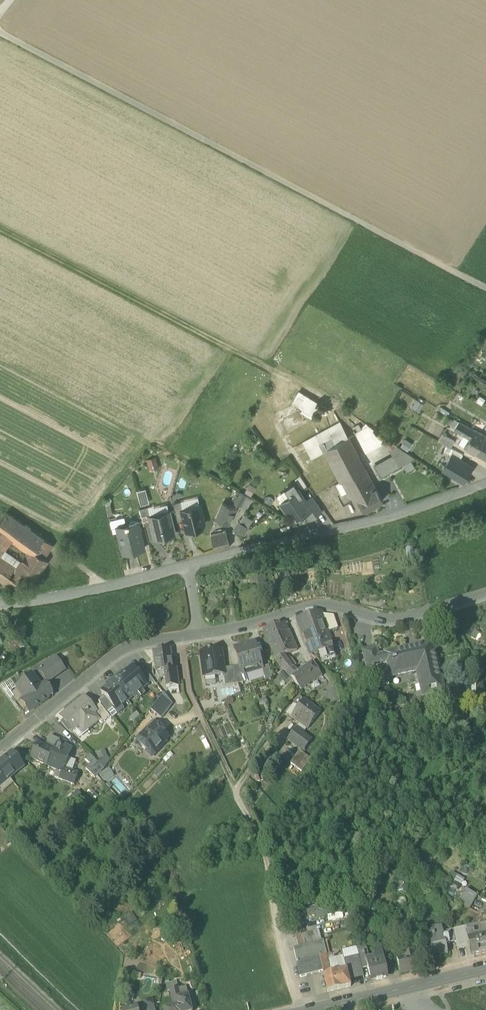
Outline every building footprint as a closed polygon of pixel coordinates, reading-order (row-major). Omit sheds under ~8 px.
[(300,410),(311,416),(319,403),(297,390),(290,401),(302,408),(300,410)] [(416,399),(412,406),(420,411),(424,403),(416,399)] [(316,434),(321,442),(339,432),(342,438),(348,435),(340,421),(316,434)] [(464,434),(470,437),(474,429),(459,421),(454,428),(464,434)] [(356,431),(364,446),(383,435),(365,422),(362,428),(356,431)] [(485,436),(474,429),(470,437),(464,446),(475,452),(485,436)] [(324,448),(342,438),(339,432),(321,442),(324,448)] [(321,442),(316,434),(302,442),(312,458),(326,451),(324,448),(321,442)] [(447,446),(450,448),(454,441),(442,434),(438,441),(447,446)] [(459,442),(464,446),(470,437),(464,434),(459,442)] [(358,455),(348,435),(342,438),(324,448),(326,451),(335,468),(343,463),(354,457),(358,455)] [(485,436),(475,452),(485,458),(485,436)] [(405,438),(400,445),(408,450),(412,443),(405,438)] [(389,447),(393,456),(405,450),(397,445),(396,444),(389,447)] [(452,456),(459,460),(463,455),(450,448),(447,446),(444,451),(452,456)] [(415,458),(405,450),(393,456),(375,466),(380,476),(403,464),(411,460),(415,458)] [(159,466),(155,455),(146,458),(150,469),(159,466)] [(358,455),(354,457),(361,469),(365,467),(358,455)] [(443,470),(463,482),(471,467),(459,460),(452,456),(443,470)] [(361,469),(354,457),(343,463),(347,472),(349,476),(361,469)] [(415,467),(411,460),(403,464),(407,471),(415,467)] [(335,468),(340,477),(347,472),(343,463),(335,468)] [(349,489),(355,499),(360,496),(376,487),(365,467),(361,469),(349,476),(341,480),(345,487),(347,491),(349,489)] [(347,491),(341,480),(335,483),(341,494),(347,491)] [(286,490),(289,495),(298,489),(294,482),(284,488),(286,490)] [(360,496),(366,508),(383,499),(376,487),(360,496)] [(139,489),(140,503),(149,502),(147,488),(139,489)] [(290,509),(296,519),(307,511),(305,509),(310,506),(306,500),(298,489),(289,495),(290,497),(282,502),(288,511),(290,509)] [(289,495),(286,490),(278,496),(282,502),(290,497),(289,495)] [(233,501),(241,506),(246,495),(238,491),(233,501)] [(252,498),(246,495),(241,506),(247,509),(252,498)] [(307,511),(311,518),(322,511),(312,496),(306,500),(310,506),(305,509),(307,511)] [(173,502),(178,520),(183,518),(181,509),(182,509),(180,500),(173,502)] [(217,519),(228,524),(236,508),(223,502),(219,512),(220,512),(217,519)] [(183,518),(186,530),(202,527),(205,522),(200,504),(182,509),(181,509),(183,518)] [(140,508),(144,525),(152,524),(150,517),(151,517),(148,506),(140,508)] [(4,530),(14,537),(31,548),(34,551),(44,537),(18,518),(7,510),(0,520),(0,527),(4,530)] [(110,514),(113,525),(126,521),(123,510),(110,514)] [(152,524),(155,538),(175,534),(170,512),(151,517),(150,517),(152,524)] [(244,514),(240,522),(248,527),(253,519),(244,514)] [(117,527),(124,554),(143,549),(137,522),(129,524),(129,523),(126,524),(126,525),(117,527)] [(233,531),(246,538),(251,529),(248,527),(240,522),(238,522),(233,531)] [(14,537),(4,530),(0,535),(0,538),(8,544),(14,537)] [(211,535),(215,551),(230,547),(226,531),(211,535)] [(31,548),(17,567),(23,571),(22,572),(33,579),(47,559),(42,556),(52,542),(47,538),(44,537),(34,551),(31,548)] [(0,538),(0,547),(4,550),(8,544),(0,538)] [(22,572),(23,571),(17,567),(0,555),(0,580),(11,588),(22,572)] [(333,648),(327,631),(322,614),(321,612),(297,619),(310,655),(311,655),(333,648)] [(333,615),(322,614),(327,631),(337,628),(333,615)] [(264,630),(270,646),(280,642),(278,635),(288,631),(285,623),(264,630)] [(270,646),(275,659),(283,656),(296,650),(288,631),(278,635),(280,642),(270,646)] [(239,665),(242,674),(243,674),(262,668),(263,668),(255,643),(234,649),(239,665)] [(421,669),(427,695),(444,691),(433,643),(404,649),(401,649),(397,650),(394,651),(394,652),(386,654),(379,656),(380,664),(388,662),(391,676),(421,669)] [(318,660),(320,662),(336,657),(333,648),(311,655),(318,660)] [(154,651),(157,671),(173,669),(170,649),(154,651)] [(363,652),(367,668),(381,665),(380,664),(379,656),(377,649),(363,652)] [(204,678),(205,678),(205,675),(214,674),(223,673),(223,675),(224,675),(224,668),(221,650),(201,654),(204,678)] [(287,673),(292,668),(289,664),(283,656),(275,659),(279,666),(285,671),(287,673)] [(40,670),(48,682),(65,670),(56,658),(40,670)] [(291,678),(301,690),(322,675),(313,663),(300,672),(299,673),(291,678)] [(239,665),(233,667),(238,684),(245,681),(243,674),(242,674),(239,665)] [(128,700),(147,684),(142,678),(136,670),(132,666),(121,675),(119,673),(111,680),(113,681),(128,700)] [(142,666),(136,670),(142,678),(148,673),(142,666)] [(262,668),(266,681),(273,679),(269,666),(263,668),(262,668)] [(225,686),(238,684),(233,667),(224,668),(224,675),(225,686)] [(176,668),(173,669),(157,671),(160,678),(166,678),(167,688),(178,686),(176,668)] [(291,678),(299,673),(292,668),(287,673),(291,678)] [(142,678),(147,684),(153,680),(148,673),(142,678)] [(16,685),(19,689),(35,677),(32,674),(16,685)] [(216,684),(214,674),(205,675),(205,678),(206,685),(216,684)] [(21,699),(29,711),(33,708),(34,710),(50,698),(49,697),(52,696),(52,692),(49,692),(47,689),(47,686),(44,685),(43,684),(41,686),(35,677),(19,689),(20,690),(18,691),(16,688),(11,692),(10,692),(14,697),(12,699),(15,703),(21,699)] [(12,699),(14,697),(10,692),(11,692),(3,680),(0,682),(0,683),(12,699)] [(120,706),(128,700),(113,681),(101,691),(104,696),(114,707),(119,704),(120,706)] [(156,714),(161,718),(173,704),(164,693),(151,710),(156,714)] [(108,712),(114,707),(104,696),(98,701),(108,712)] [(299,696),(293,704),(299,708),(292,717),(308,728),(320,712),(299,696)] [(64,719),(73,731),(78,727),(83,723),(88,729),(98,720),(99,720),(92,711),(94,709),(93,709),(84,698),(79,702),(79,701),(67,710),(70,714),(71,715),(67,718),(66,717),(64,719)] [(15,703),(24,714),(29,711),(21,699),(15,703)] [(98,720),(101,724),(110,716),(99,703),(93,709),(94,709),(92,711),(99,720),(98,720)] [(287,713),(292,717),(299,708),(293,704),(287,713)] [(70,714),(67,710),(60,716),(64,719),(66,717),(67,718),(71,715),(70,714)] [(156,714),(151,710),(146,716),(152,719),(156,714)] [(141,745),(146,751),(151,746),(155,750),(157,749),(159,749),(162,746),(162,744),(169,737),(153,721),(146,728),(147,730),(137,740),(141,745)] [(83,723),(78,727),(83,732),(88,729),(83,723)] [(288,740),(304,752),(312,741),(296,729),(288,740)] [(54,777),(74,784),(78,774),(64,769),(71,749),(57,743),(59,740),(50,736),(47,742),(57,746),(48,766),(57,769),(54,777)] [(47,743),(45,747),(53,751),(55,746),(47,743)] [(47,765),(53,751),(45,747),(36,744),(31,757),(47,765)] [(151,746),(146,751),(151,757),(159,749),(157,749),(155,750),(151,746)] [(311,758),(299,751),(291,764),(302,771),(311,758)] [(24,766),(12,753),(0,763),(0,786),(24,766)] [(85,760),(90,765),(99,774),(104,769),(90,755),(85,760)] [(95,778),(99,774),(90,765),(86,769),(95,778)] [(109,767),(99,775),(105,782),(115,774),(109,767)] [(452,872),(448,880),(453,882),(461,887),(465,879),(452,872)] [(450,889),(453,882),(448,880),(441,875),(437,882),(450,889)] [(459,904),(470,910),(478,898),(478,897),(466,890),(466,891),(459,904)] [(327,906),(303,912),(306,922),(327,917),(329,916),(327,906)] [(361,919),(358,909),(348,912),(350,922),(361,919)] [(485,923),(485,910),(478,912),(478,915),(480,925),(485,923)] [(329,916),(327,917),(329,922),(343,919),(342,913),(329,916)] [(453,931),(454,933),(466,930),(466,934),(472,933),(474,937),(485,934),(485,923),(480,925),(453,931)] [(431,946),(434,958),(448,954),(446,946),(450,945),(448,935),(444,936),(441,926),(432,929),(432,932),(424,934),(427,947),(431,946)] [(466,930),(454,933),(456,944),(457,948),(469,945),(466,934),(466,930)] [(295,937),(298,949),(317,944),(322,943),(319,931),(295,937)] [(450,945),(456,944),(454,933),(453,931),(447,932),(448,935),(450,945)] [(474,937),(472,933),(466,934),(469,945),(470,951),(473,950),(475,957),(483,954),(485,954),(485,934),(474,937)] [(385,944),(391,947),(396,945),(397,940),(393,934),(386,936),(385,944)] [(322,943),(317,944),(320,957),(327,956),(330,955),(327,942),(322,943)] [(401,944),(404,958),(414,956),(411,942),(404,944),(401,944)] [(294,950),(297,963),(320,957),(317,944),(298,949),(294,950)] [(377,960),(384,959),(381,946),(373,958),(377,960)] [(343,957),(345,963),(359,959),(358,952),(357,948),(342,951),(343,957)] [(359,959),(362,970),(368,969),(366,960),(369,959),(367,950),(358,952),(359,959)] [(327,956),(320,957),(297,963),(300,977),(323,972),(323,976),(331,974),(329,965),(328,960),(327,956)] [(418,970),(414,956),(404,958),(397,960),(400,975),(418,970)] [(376,978),(377,980),(383,979),(382,978),(386,977),(385,974),(387,973),(384,959),(377,960),(373,958),(369,959),(366,960),(368,969),(369,976),(370,975),(371,979),(376,978)] [(359,959),(345,963),(347,971),(349,980),(364,977),(362,970),(359,959)] [(338,973),(347,971),(345,963),(335,964),(337,973),(338,973)] [(329,965),(331,974),(337,973),(335,964),(329,965)] [(347,971),(338,973),(342,989),(351,987),(349,980),(347,971)] [(338,973),(337,973),(331,974),(323,976),(327,992),(342,989),(338,973)] [(166,984),(168,991),(169,990),(178,988),(177,982),(166,984)] [(173,1007),(178,1006),(179,1009),(192,1009),(189,996),(181,998),(178,988),(169,990),(173,1007)] [(142,1009),(155,1009),(153,999),(140,1002),(142,1009)]
